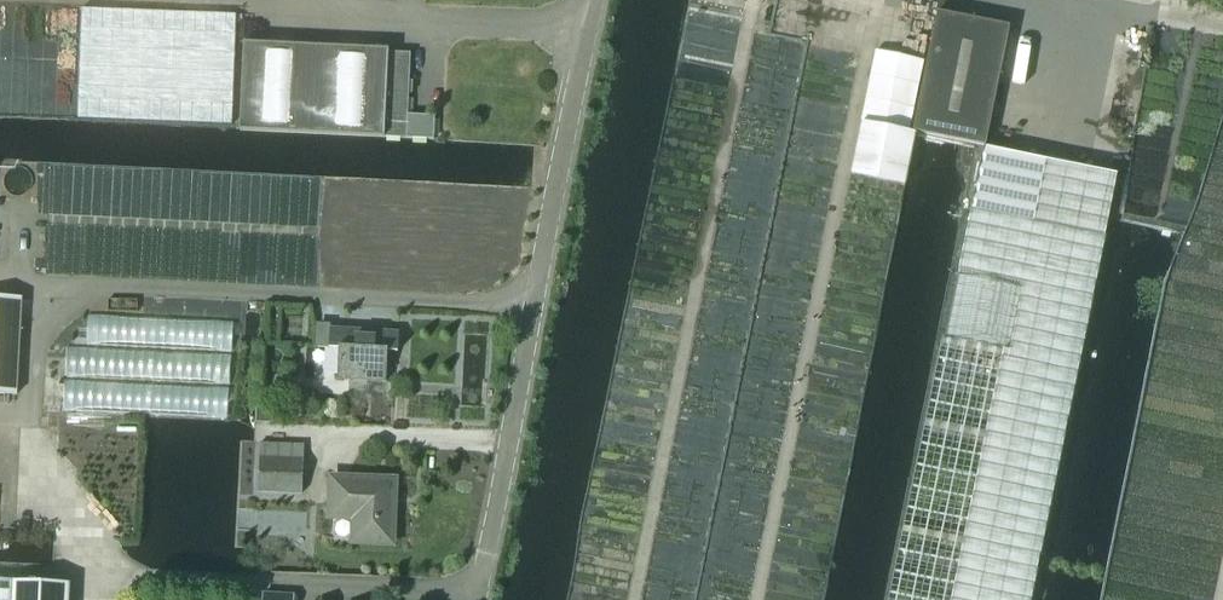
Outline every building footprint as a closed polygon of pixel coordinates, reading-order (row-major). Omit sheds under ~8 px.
[(914,129),(916,130),(985,145),(1013,25),(940,9),(914,129)] [(244,41),(240,128),(434,138),(435,115),(408,113),(411,52),(388,51),(389,48),(244,41)] [(862,122),(851,175),(904,186),(914,133),(862,122)] [(889,599),(1031,599),(1108,229),(1107,229),(1118,175),(984,147),(973,201),(972,201),(960,264),(945,337),(943,336),(889,599)] [(17,395),(22,299),(0,297),(0,394),(17,395)] [(399,334),(330,330),(329,349),(339,349),(338,379),(386,382),(388,352),(398,353),(399,334)] [(257,421),(270,422),(271,409),(258,408),(257,421)] [(257,491),(301,493),(303,459),(259,457),(257,491)] [(361,517),(360,541),(390,542),(393,480),(331,478),(329,515),(361,517)] [(13,581),(0,581),(0,599),(12,599),(13,581)] [(12,599),(70,599),(71,584),(13,581),(12,599)]
